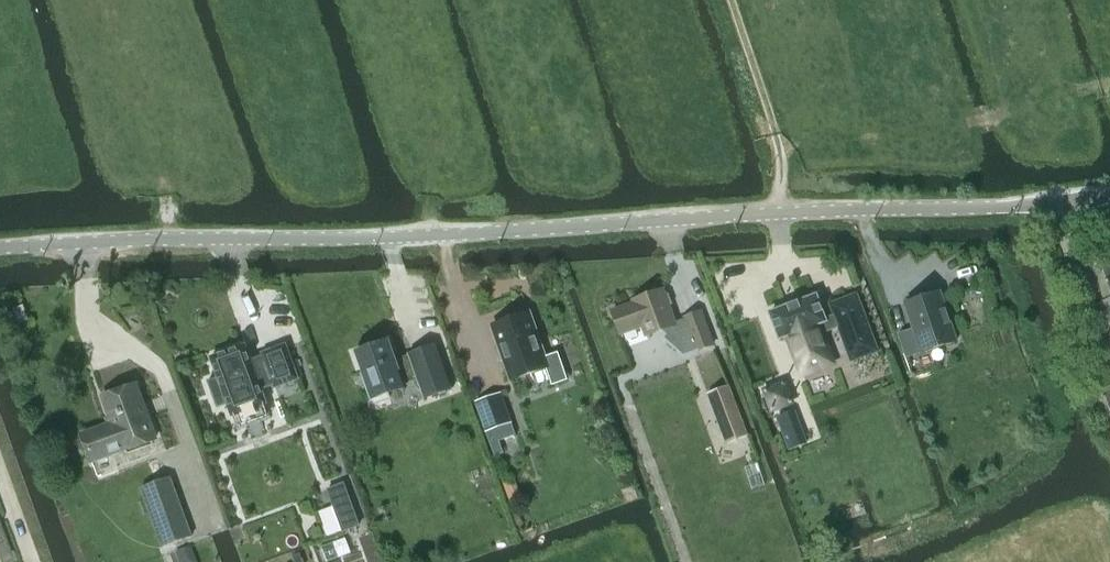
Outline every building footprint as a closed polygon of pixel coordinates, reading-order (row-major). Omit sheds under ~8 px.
[(1082,266),(1109,348),(1109,257),(1082,266)] [(646,336),(676,325),(675,323),(663,290),(634,301),(635,303),(612,311),(621,335),(643,327),(646,336)] [(915,331),(899,336),(905,356),(922,350),(923,354),(957,342),(940,292),(906,304),(915,331)] [(816,296),(771,313),(780,338),(789,335),(803,374),(832,363),(821,333),(839,327),(835,316),(825,320),(816,296)] [(856,296),(830,305),(835,316),(839,327),(847,350),(873,340),(856,296)] [(11,309),(15,325),(27,321),(22,306),(11,309)] [(676,325),(662,331),(667,335),(664,339),(684,357),(697,352),(714,346),(701,312),(684,318),(685,319),(675,323),(676,325)] [(529,313),(492,326),(511,381),(547,368),(553,385),(567,380),(558,354),(545,358),(529,313)] [(388,342),(356,354),(374,405),(390,399),(388,394),(404,388),(403,385),(417,380),(424,399),(452,389),(436,345),(408,355),(409,356),(395,361),(388,342)] [(218,378),(208,382),(217,409),(228,405),(232,417),(238,431),(271,419),(266,405),(259,386),(272,381),(274,388),(298,379),(291,361),(286,345),(262,354),(264,360),(252,365),(245,346),(211,358),(218,378)] [(785,382),(764,390),(772,412),(793,404),(785,382)] [(157,440),(137,385),(102,397),(112,424),(81,435),(92,464),(157,440)] [(728,387),(708,395),(718,423),(739,415),(728,387)] [(1092,394),(1109,444),(1109,387),(1092,394)] [(501,394),(476,402),(486,432),(490,445),(516,436),(511,423),(501,394)] [(170,478),(141,489),(162,548),(192,537),(170,478)] [(344,484),(328,490),(339,521),(343,532),(350,529),(359,526),(344,484)] [(8,557),(0,533),(0,560),(8,557)]
